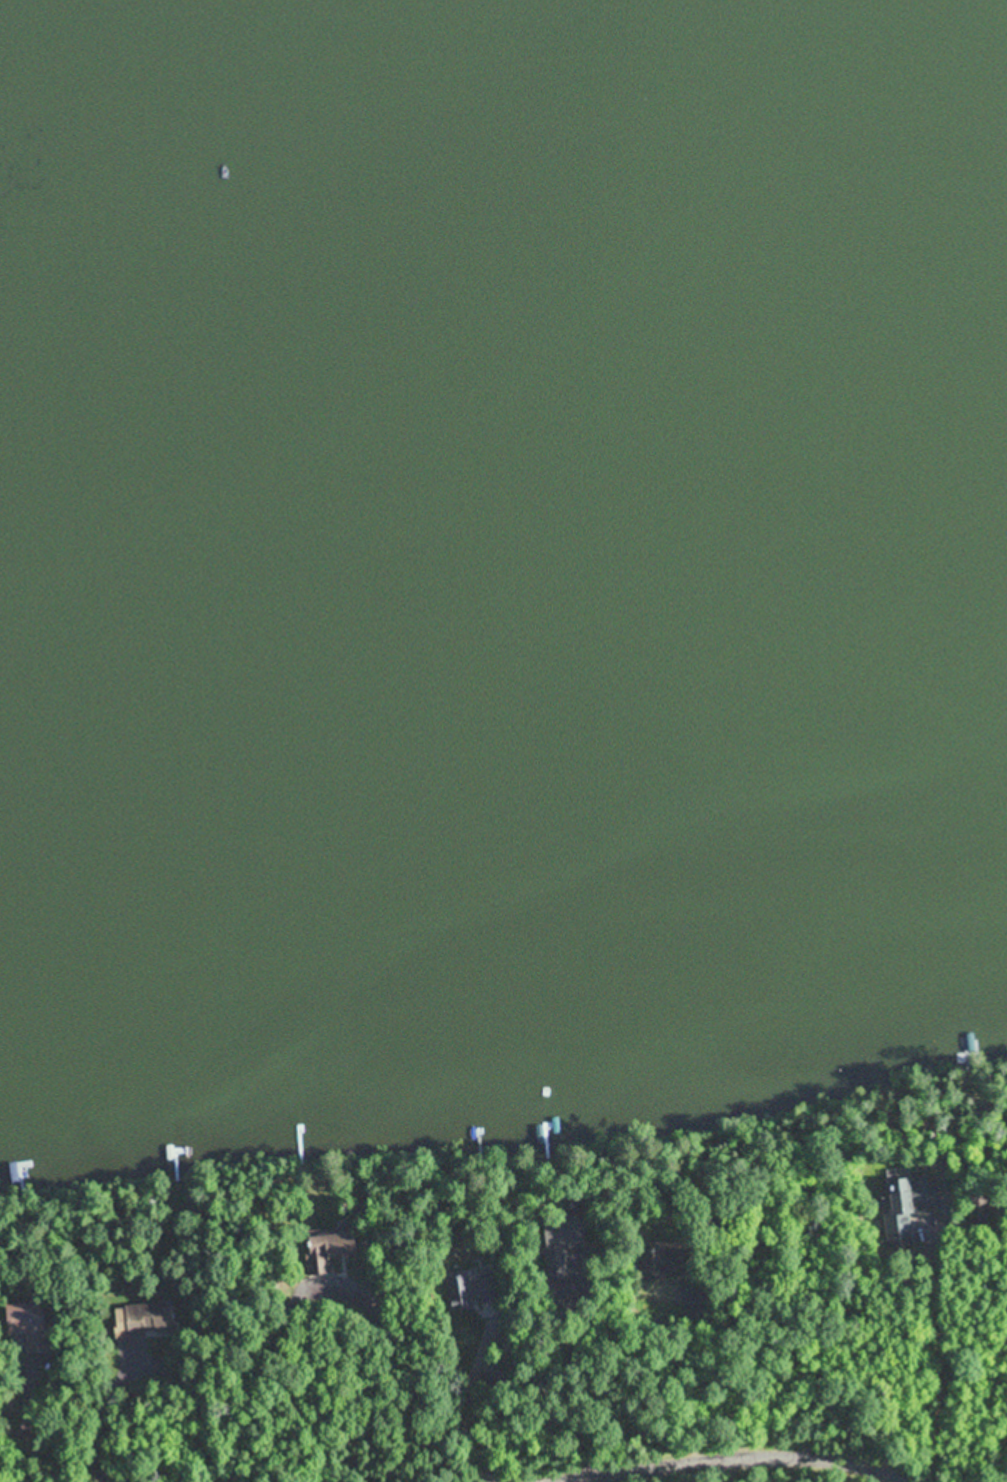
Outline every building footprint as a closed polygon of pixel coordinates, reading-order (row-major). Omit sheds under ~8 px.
[(911,1178),(893,1179),(896,1234),(914,1234),(911,1178)]
